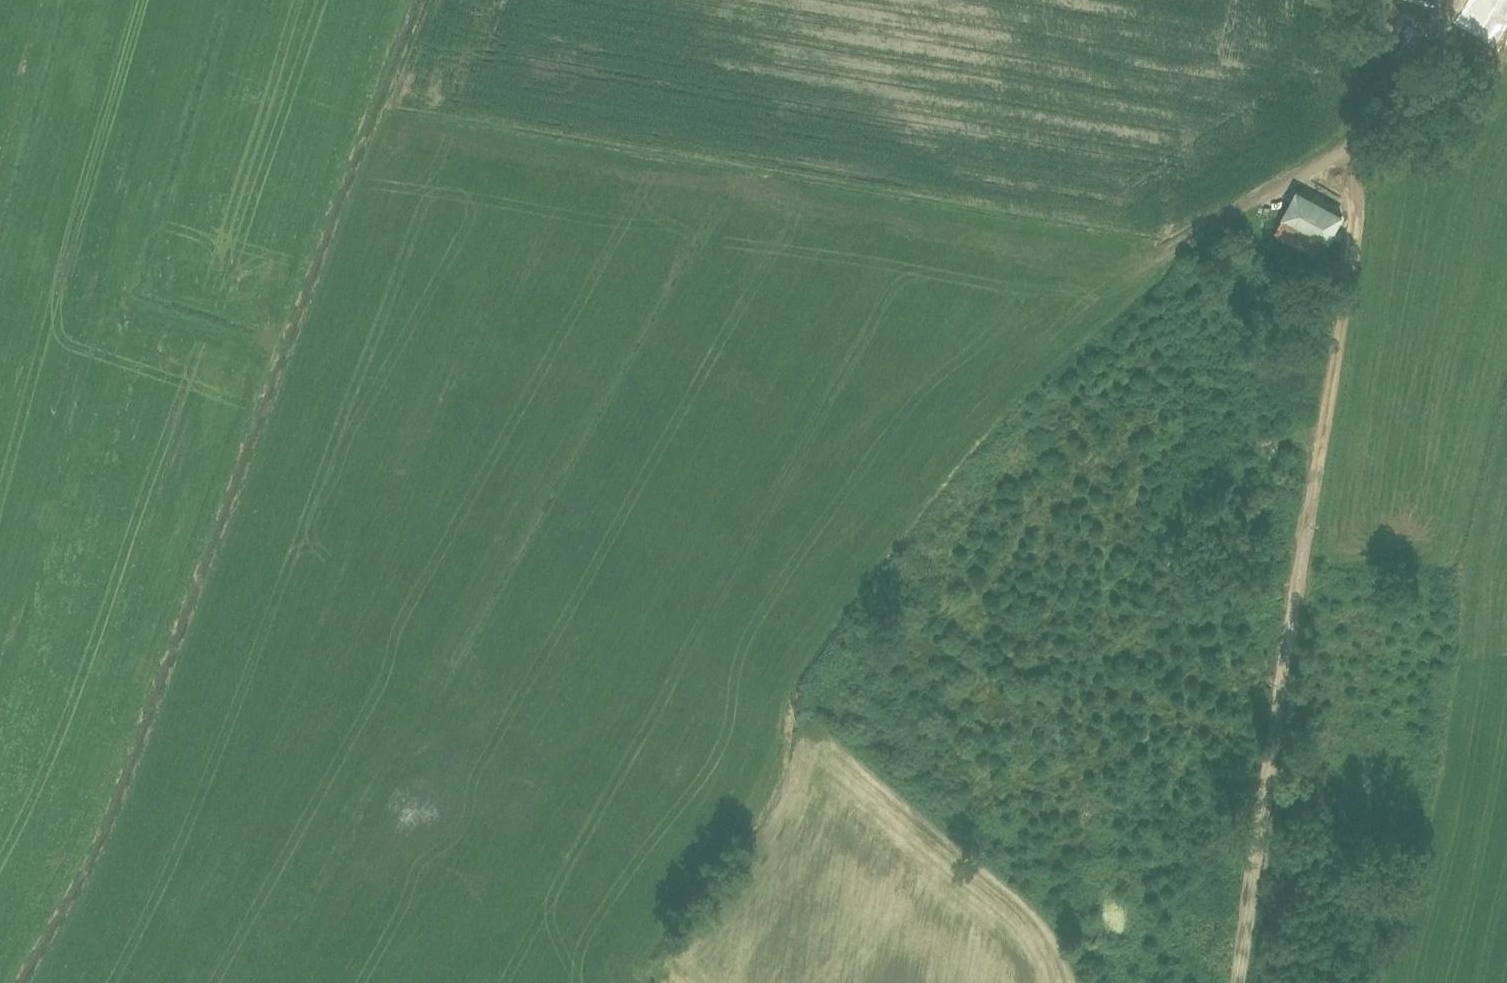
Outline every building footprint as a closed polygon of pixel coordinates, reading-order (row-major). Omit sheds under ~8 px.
[(1491,50),(1492,51),(1506,28),(1506,0),(1466,0),(1451,23),(1461,30),(1453,44),(1484,63),(1491,50)] [(1282,219),(1274,235),(1320,261),(1328,241),(1331,242),(1345,214),(1296,188),(1280,218),(1282,219)]
